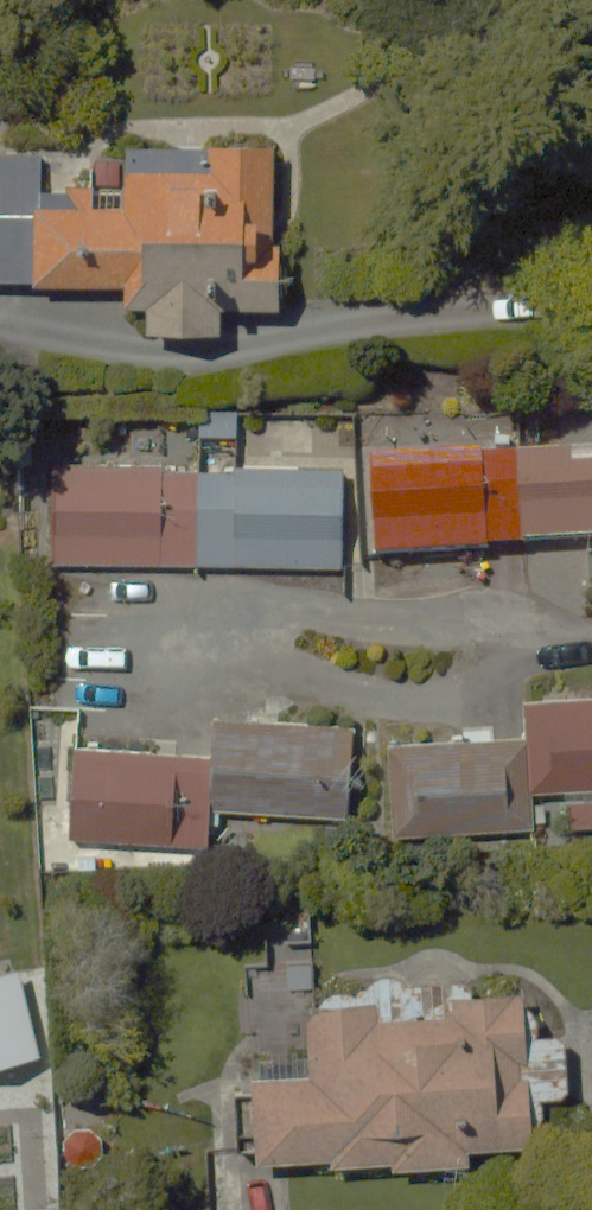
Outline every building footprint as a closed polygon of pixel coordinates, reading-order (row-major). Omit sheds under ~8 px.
[(0,148),(0,278),(120,285),(119,297),(143,298),(142,324),(219,329),(220,302),(270,305),(279,132),(200,128),(199,158),(126,154),(124,199),(96,198),(97,184),(47,181),(49,150),(0,148)] [(524,542),(591,538),(591,445),(519,449),(524,542)] [(524,542),(519,449),(368,458),(374,551),(524,542)] [(197,563),(198,464),(54,463),(53,562),(197,563)] [(198,464),(197,563),(345,564),(346,465),(198,464)] [(591,826),(591,687),(530,691),(538,791),(563,789),(566,828),(591,826)] [(351,724),(213,717),(209,806),(346,813),(351,724)] [(527,737),(390,745),(395,833),(532,825),(527,737)] [(193,749),(68,749),(68,844),(193,844),(193,749)] [(37,1052),(16,950),(0,954),(0,1059),(37,1052)] [(536,1146),(534,981),(466,982),(466,970),(392,971),(392,1009),(368,1009),(367,989),(320,990),(320,963),(240,964),(243,1152),(389,1150),(389,1170),(476,1168),(476,1147),(536,1146)]
